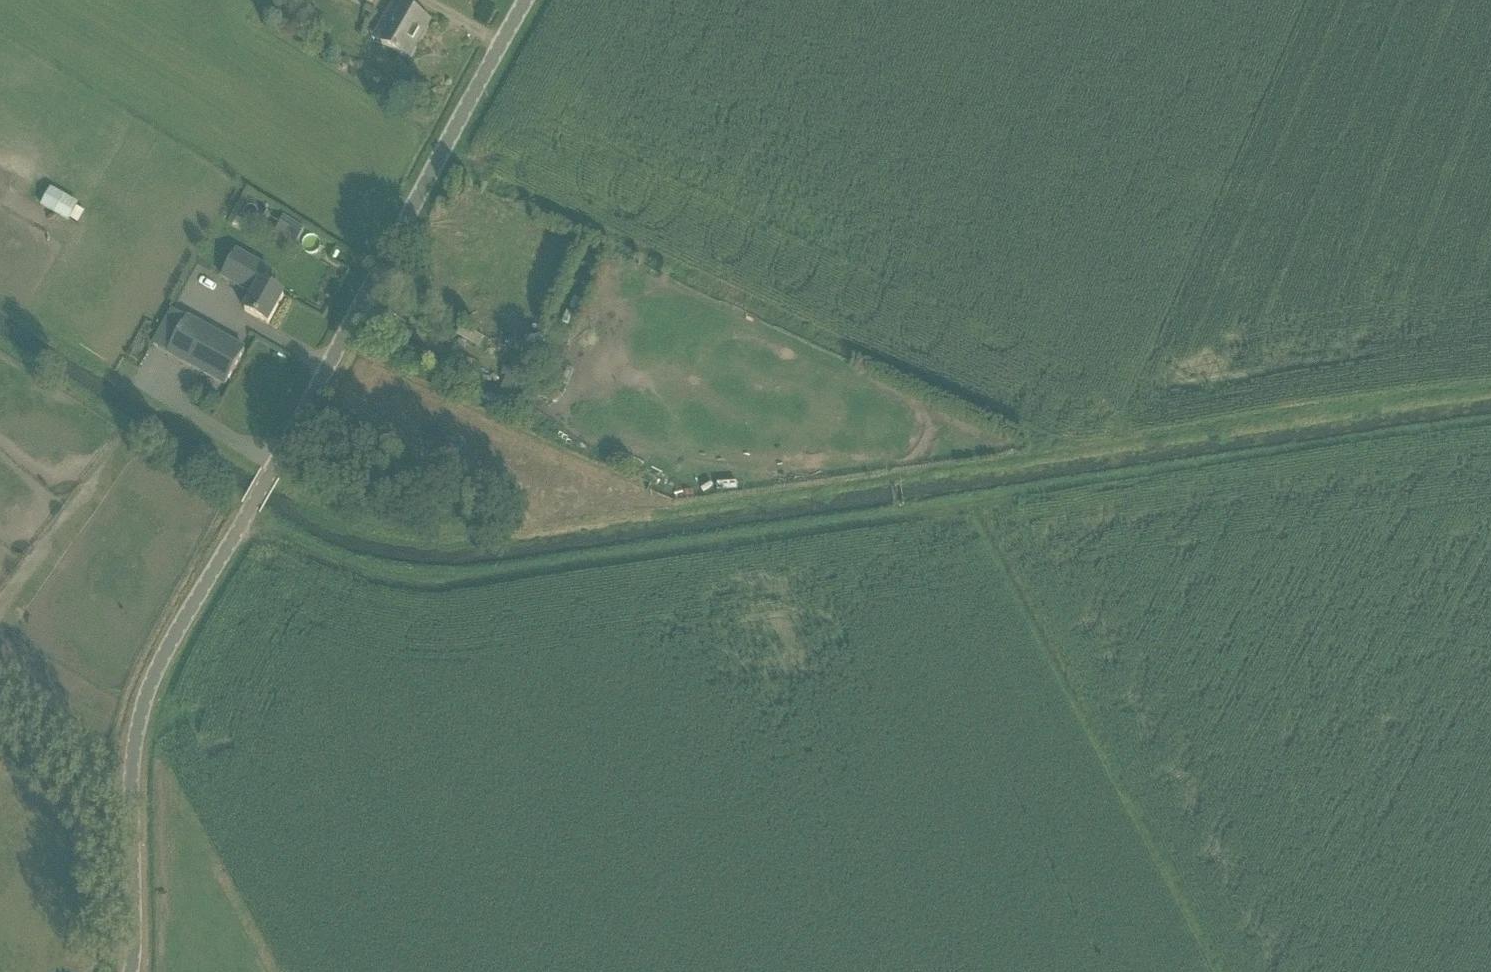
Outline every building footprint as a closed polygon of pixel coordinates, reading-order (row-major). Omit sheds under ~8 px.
[(382,45),(408,60),(430,22),(395,2),(387,16),(396,21),(382,45)] [(51,188),(41,207),(69,223),(79,204),(51,188)] [(221,278),(253,296),(244,312),(251,316),(268,325),(284,297),(262,284),(270,270),(236,251),(221,278)] [(173,311),(153,346),(225,386),(245,351),(173,311)] [(424,483),(422,488),(433,493),(435,488),(424,483)] [(487,504),(484,514),(494,518),(498,508),(491,505),(491,506),(487,504)]
